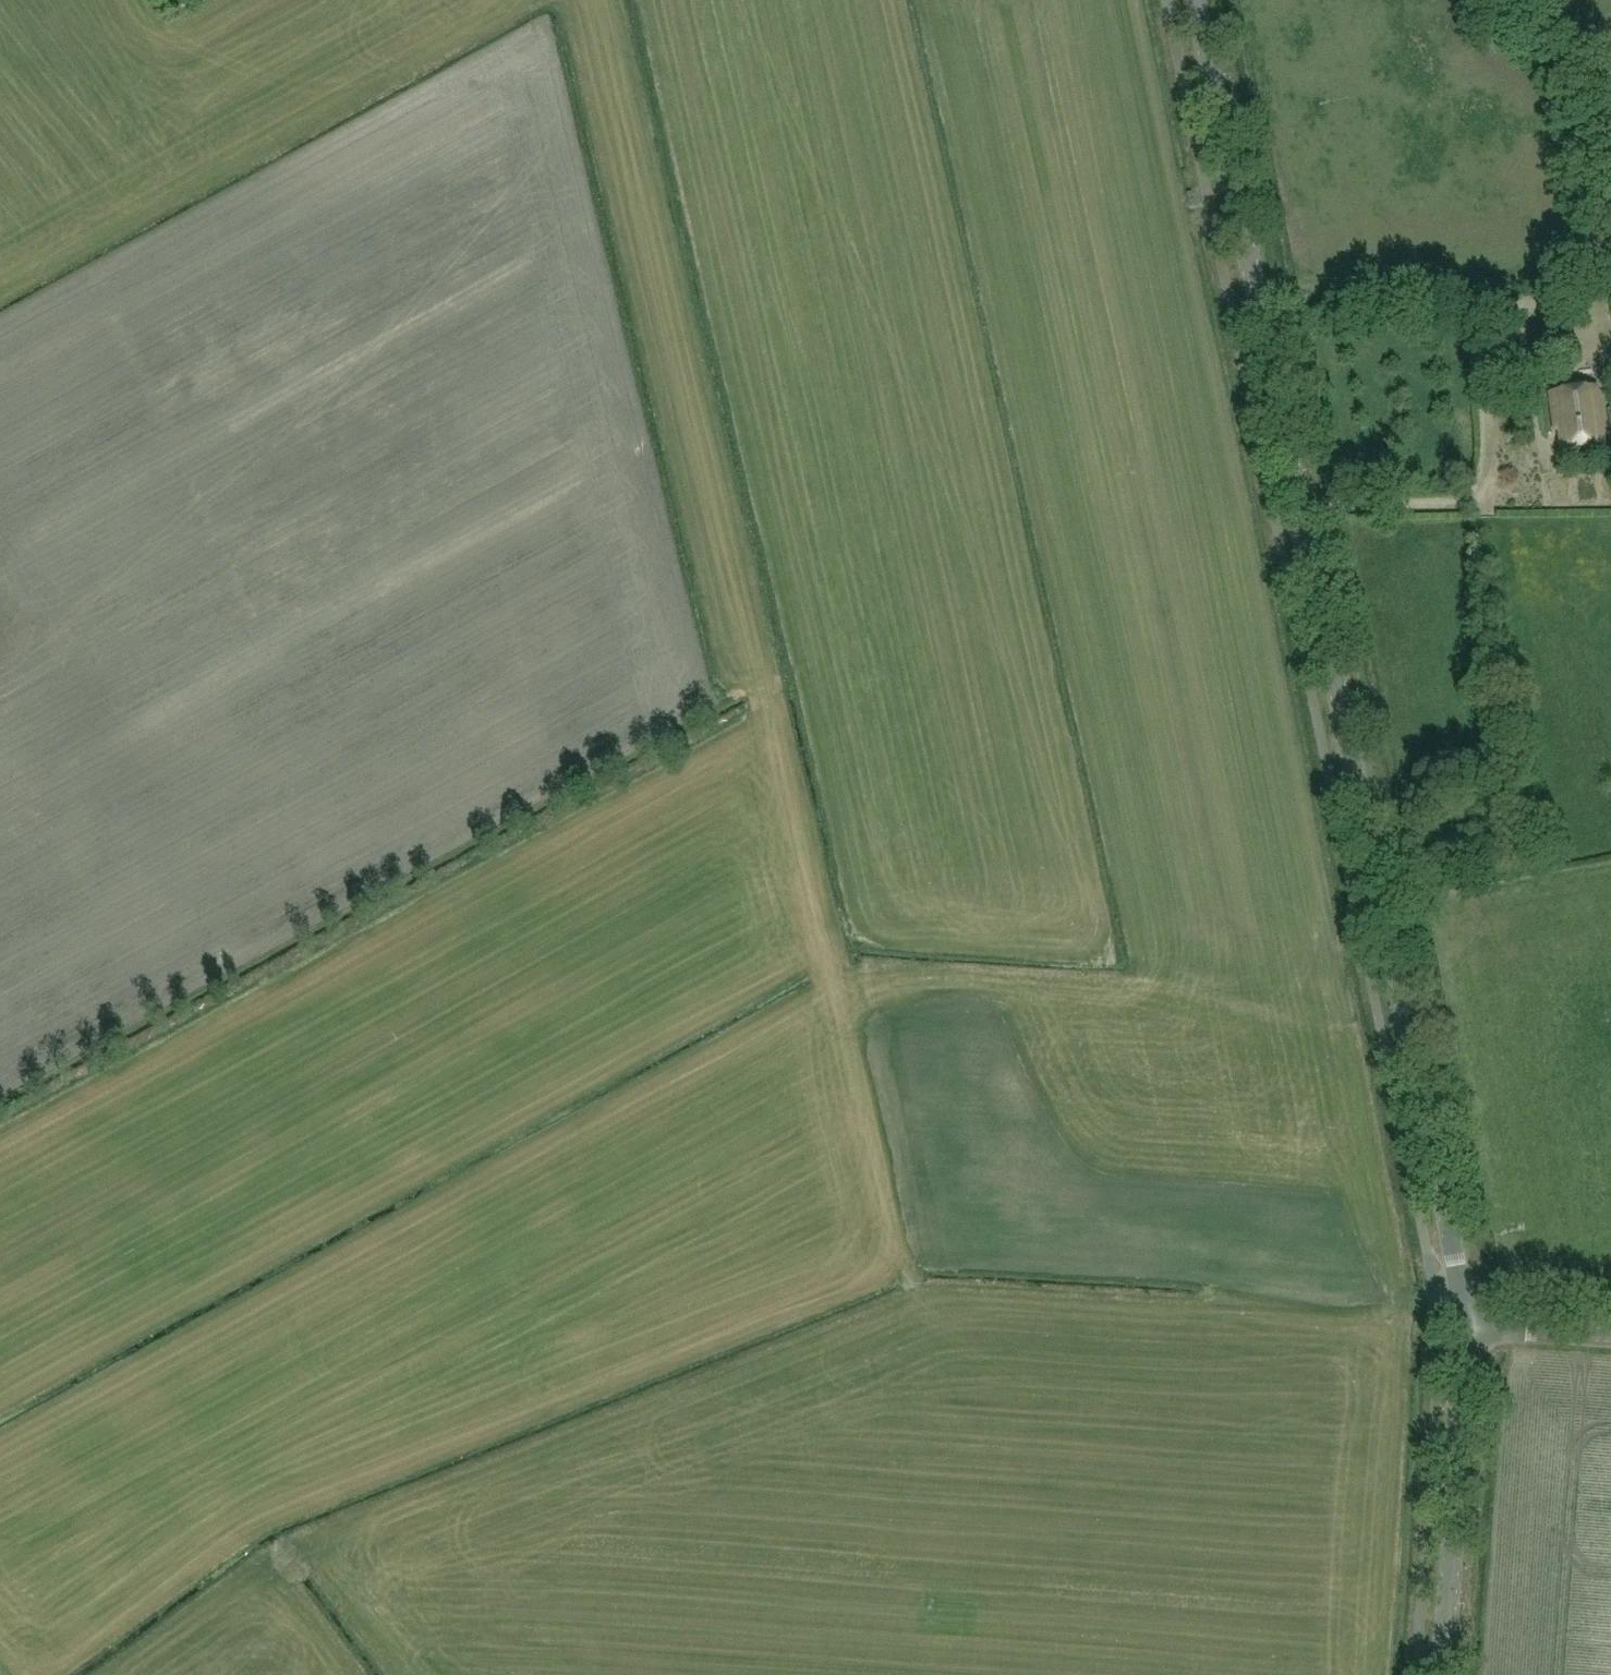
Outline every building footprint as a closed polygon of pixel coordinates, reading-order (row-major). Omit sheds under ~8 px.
[(1558,415),(1562,449),(1602,444),(1594,387),(1552,393),(1555,415),(1558,415)]
